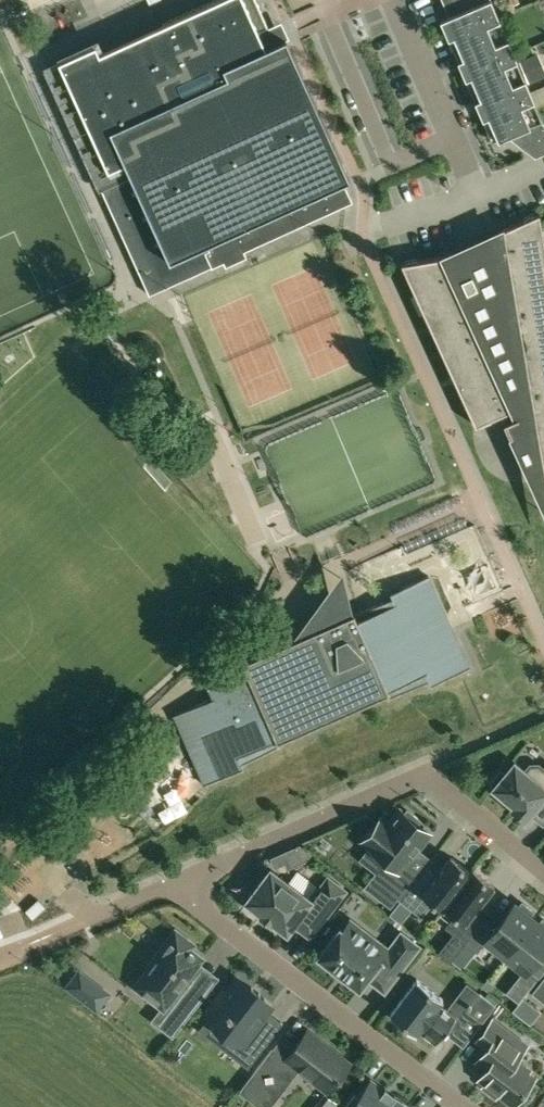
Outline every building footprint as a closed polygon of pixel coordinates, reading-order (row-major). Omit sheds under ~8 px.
[(109,160),(87,170),(144,296),(223,260),(224,261),(235,255),(237,260),(245,256),(243,251),(352,201),(342,181),(349,178),(285,38),(272,44),(265,28),(268,27),(256,0),(215,0),(162,24),(173,47),(111,76),(120,97),(93,109),(107,138),(101,141),(109,160)] [(471,76),(480,98),(474,100),(482,119),(488,117),(498,141),(524,131),(536,159),(543,155),(543,123),(492,0),(453,0),(458,12),(440,20),(448,38),(454,36),(463,57),(457,60),(465,78),(471,76)] [(401,263),(415,292),(420,290),(429,309),(424,311),(425,312),(429,310),(438,329),(432,331),(449,368),(455,365),(463,384),(459,386),(459,387),(464,385),(472,404),(467,406),(475,425),(501,413),(505,421),(503,422),(510,436),(511,435),(527,470),(539,468),(541,477),(543,476),(543,277),(542,267),(543,267),(543,265),(542,266),(539,245),(543,244),(543,240),(539,213),(499,231),(489,236),(491,248),(445,256),(401,263)] [(205,785),(244,768),(242,763),(281,746),(279,741),(387,693),(390,698),(429,681),(431,685),(469,668),(452,628),(444,632),(439,620),(446,616),(429,576),(390,593),(392,598),(355,614),(354,613),(351,614),(348,607),(313,622),(316,630),(242,662),(243,664),(215,676),(225,697),(216,700),(215,697),(174,715),(205,785)] [(531,775),(514,761),(505,773),(501,770),(491,783),(494,786),(492,788),(513,806),(512,808),(526,820),(539,803),(543,807),(543,769),(540,774),(531,775)] [(420,831),(423,828),(418,824),(421,820),(407,810),(404,814),(399,810),(389,824),(382,818),(363,842),(388,862),(385,866),(383,865),(366,887),(391,907),(415,876),(404,868),(427,837),(420,831)] [(442,910),(471,872),(451,856),(430,884),(419,876),(400,900),(421,916),(431,902),(442,910)] [(271,921),(285,932),(287,934),(288,932),(295,923),(311,935),(310,937),(311,938),(346,891),(328,877),(311,899),(272,870),(270,868),(269,870),(247,900),(245,902),(247,903),(261,914),(260,915),(271,922),(271,921)] [(494,885),(474,870),(473,870),(471,872),(445,907),(454,915),(445,927),(465,943),(485,919),(475,911),(494,885)] [(38,899),(25,910),(33,918),(45,907),(38,899)] [(477,952),(486,941),(505,956),(535,918),(530,914),(533,911),(522,902),(519,905),(515,902),(495,927),(485,919),(465,943),(477,952)] [(515,983),(527,992),(543,970),(543,965),(536,959),(543,949),(543,919),(543,918),(540,922),(535,918),(505,956),(524,972),(515,983)] [(340,929),(318,957),(359,988),(367,978),(368,979),(369,977),(368,977),(380,961),(397,975),(419,946),(401,932),(388,948),(368,932),(359,943),(343,931),(344,931),(342,930),(340,929)] [(194,944),(176,930),(148,966),(161,975),(146,994),(168,1012),(158,1026),(173,1037),(205,996),(185,980),(202,958),(190,949),(194,944)] [(66,987),(97,1009),(110,991),(79,969),(66,987)] [(209,1016),(199,1029),(248,1068),(270,1040),(256,1029),(275,1006),(236,976),(225,990),(222,988),(204,1011),(209,1016)] [(531,993),(543,1003),(543,977),(531,993)] [(469,1007),(460,1019),(439,1003),(443,998),(417,978),(390,1014),(416,1034),(419,1029),(436,1042),(445,1030),(449,1033),(448,1035),(463,1046),(495,1004),(480,992),(471,1004),(469,1002),(467,1006),(469,1007)] [(540,1010),(523,997),(512,1010),(529,1024),(540,1010)] [(528,1072),(531,1069),(517,1058),(527,1044),(493,1019),(476,1041),(486,1049),(475,1062),(485,1070),(479,1079),(485,1083),(482,1087),(495,1097),(498,1093),(513,1105),(534,1077),(528,1072)] [(350,1063),(327,1046),(328,1045),(319,1037),(315,1042),(308,1037),(303,1044),(299,1041),(281,1064),(268,1053),(240,1090),(262,1106),(268,1106),(290,1078),(288,1077),(294,1068),(303,1075),(304,1073),(328,1092),(350,1063)] [(384,1089),(383,1090),(370,1080),(358,1096),(355,1093),(344,1106),(406,1106),(395,1099),(395,1098),(384,1089)]
